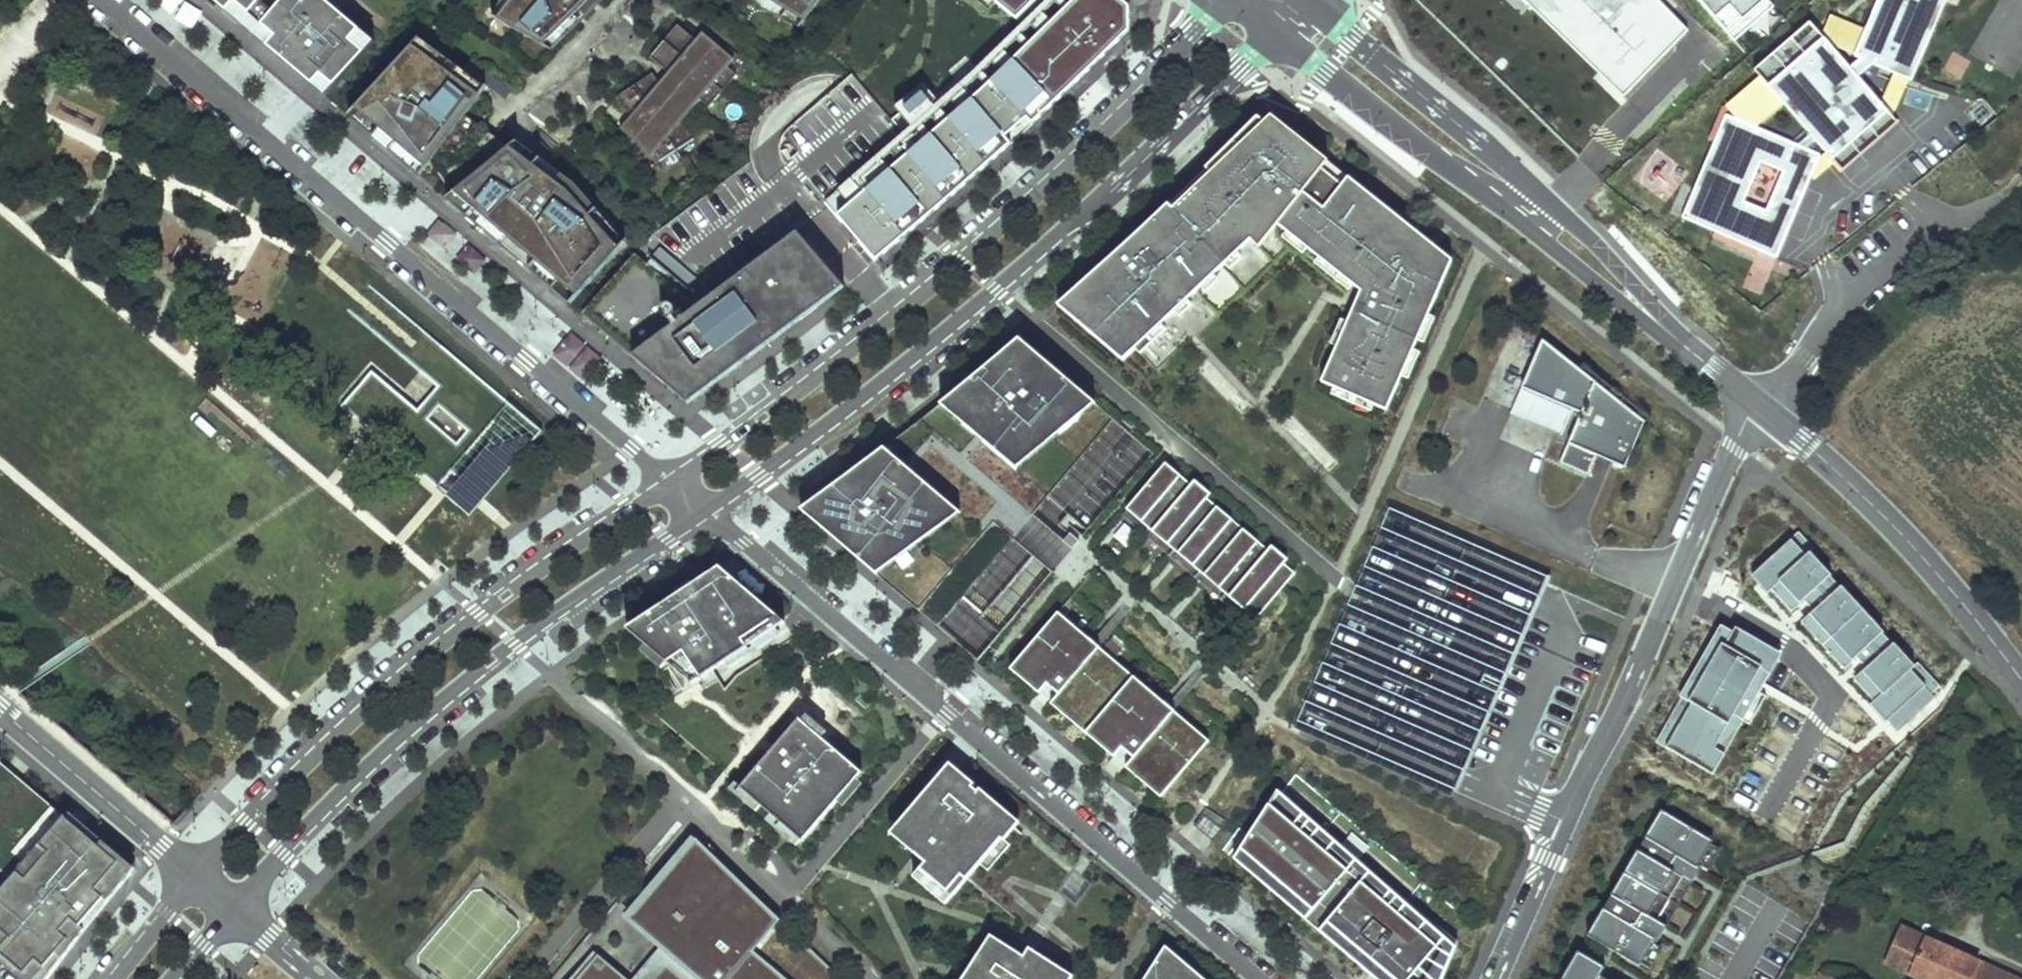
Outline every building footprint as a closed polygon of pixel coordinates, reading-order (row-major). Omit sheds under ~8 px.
[(242,25),(263,0),(212,0),(242,25)] [(242,25),(254,35),(284,0),(263,0),(242,25)] [(325,0),(284,0),(254,35),(326,96),(375,43),(325,0)] [(497,19),(544,46),(586,0),(511,0),(497,19)] [(804,21),(821,0),(767,0),(804,21)] [(875,260),(1011,145),(1129,30),(1129,5),(1123,0),(993,0),(1023,25),(937,105),(923,86),(894,107),(913,128),(826,202),(875,260)] [(1661,0),(1527,0),(1623,94),(1689,31),(1661,0)] [(1730,28),(1762,0),(1705,0),(1730,28)] [(1912,80),(1946,0),(1880,0),(1856,57),(1912,80)] [(2021,22),(2021,7),(2006,12),(2010,26),(2021,22)] [(1754,71),(1841,171),(1897,122),(1810,22),(1754,71)] [(678,24),(650,57),(669,72),(659,83),(653,73),(618,96),(631,118),(620,130),(651,156),(654,153),(659,161),(695,138),(683,120),(701,99),(709,107),(737,74),(727,66),(733,58),(703,33),(697,40),(678,24)] [(419,51),(355,121),(559,294),(610,238),(569,192),(467,115),(481,96),(419,51)] [(1724,117),(1684,218),(1779,256),(1820,156),(1724,117)] [(1173,208),(1063,309),(1127,362),(1253,245),(1264,251),(1281,230),(1309,196),(1334,164),(1278,120),(1179,213),(1173,208)] [(1329,209),(1309,196),(1281,230),(1357,290),(1320,382),(1385,408),(1453,262),(1351,179),(1329,209)] [(635,254),(582,314),(688,403),(844,286),(799,232),(709,287),(692,298),(635,254)] [(659,247),(651,256),(689,288),(697,279),(659,247)] [(471,516),(544,431),(426,332),(404,359),(438,387),(418,410),(373,371),(342,407),(423,476),(471,516)] [(574,332),(552,355),(580,382),(602,359),(574,332)] [(827,490),(811,502),(946,616),(967,592),(948,575),(1096,403),(1019,337),(905,431),(827,490)] [(1545,340),(1513,413),(1564,435),(1575,410),(1583,413),(1562,463),(1590,475),(1599,455),(1627,468),(1647,422),(1545,340)] [(1115,419),(1096,403),(948,575),(967,592),(1115,419)] [(1296,573),(1166,463),(1127,509),(1257,619),(1296,573)] [(811,502),(801,509),(938,626),(946,616),(811,502)] [(1090,529),(1070,512),(1065,519),(1085,536),(1090,529)] [(1080,541),(1071,534),(1065,541),(1074,548),(1080,541)] [(1755,573),(1790,613),(1832,576),(1796,536),(1755,573)] [(719,567),(627,629),(668,664),(679,656),(696,681),(784,621),(719,567)] [(1843,587),(1801,625),(1843,670),(1884,631),(1843,587)] [(1059,611),(1011,668),(1040,693),(1072,655),(1074,656),(1090,637),(1059,611)] [(1725,754),(1715,748),(1770,654),(1722,626),(1715,639),(1725,644),(1665,748),(1712,775),(1725,754)] [(1072,655),(1049,683),(1060,692),(1065,687),(1063,686),(1069,679),(1070,680),(1100,646),(1090,637),(1074,656),(1072,655)] [(1165,701),(1100,646),(1070,680),(1069,679),(1063,686),(1065,687),(1060,692),(1052,702),(1116,756),(1124,746),(1147,718),(1149,720),(1165,701)] [(1848,682),(1894,734),(1934,698),(1888,646),(1848,682)] [(679,656),(668,664),(691,684),(696,681),(679,656)] [(1175,709),(1165,701),(1149,720),(1147,718),(1124,746),(1135,756),(1140,751),(1138,749),(1144,742),(1146,744),(1175,709)] [(1210,739),(1175,709),(1146,744),(1144,742),(1138,749),(1140,751),(1135,756),(1127,766),(1163,796),(1210,739)] [(800,718),(743,787),(806,839),(863,770),(834,745),(827,753),(813,741),(820,734),(800,718)] [(834,745),(820,734),(813,741),(827,753),(834,745)] [(75,944),(70,939),(93,913),(98,916),(132,874),(12,771),(0,761),(0,869),(13,880),(0,896),(0,951),(27,974),(33,978),(49,978),(75,944)] [(977,784),(953,762),(894,834),(922,856),(929,861),(916,878),(948,905),(982,865),(989,870),(1011,845),(1006,841),(1019,826),(1023,821),(983,788),(980,791),(975,786),(977,784)] [(1281,794),(1234,859),(1306,920),(1311,914),(1382,974),(1377,978),(1443,978),(1457,944),(1281,794)] [(1713,841),(1661,810),(1645,837),(1697,868),(1713,841)] [(1206,817),(1199,825),(1213,838),(1220,830),(1206,817)] [(1690,864),(1645,837),(1637,850),(1682,877),(1690,864)] [(697,838),(697,839),(629,917),(662,945),(633,978),(844,978),(697,838)] [(1637,850),(1610,894),(1655,922),(1682,877),(1637,850)] [(1655,922),(1610,894),(1602,907),(1647,934),(1655,922)] [(1654,939),(1602,907),(1586,934),(1638,966),(1654,939)] [(70,939),(75,944),(81,937),(98,916),(93,913),(70,939)] [(1306,920),(1376,978),(1377,978),(1382,974),(1311,914),(1306,920)] [(1900,926),(1886,960),(1926,978),(2015,978),(1900,926)] [(994,935),(969,972),(965,978),(1074,978),(1076,976),(1033,948),(1028,957),(1025,955),(994,935)] [(1145,978),(1205,978),(1166,946),(1145,978)] [(597,950),(573,978),(630,978),(597,950)] [(1562,978),(1598,978),(1605,967),(1578,951),(1562,978)]
